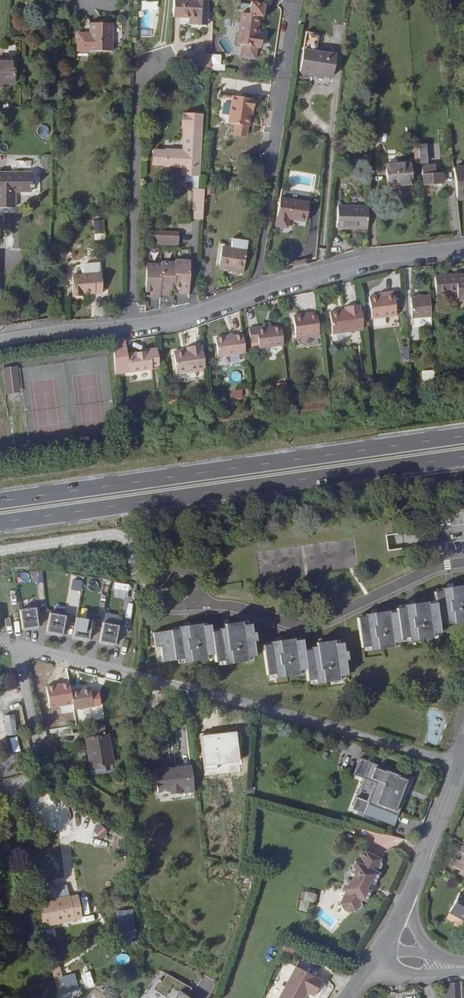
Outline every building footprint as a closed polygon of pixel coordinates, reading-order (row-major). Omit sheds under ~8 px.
[(175,17),(195,17),(194,24),(208,25),(209,0),(175,0),(175,17)] [(257,48),(260,34),(257,34),(259,17),(262,18),(263,5),(250,4),(248,15),(241,15),(237,45),(242,46),(241,57),(255,59),(257,48)] [(116,7),(94,6),(94,35),(116,35),(116,7)] [(298,74),(332,77),(333,62),(311,60),(313,41),(301,40),(298,74)] [(222,70),(223,54),(197,54),(197,69),(222,70)] [(14,61),(0,61),(0,83),(13,84),(13,80),(14,65),(14,61)] [(231,98),(227,125),(247,128),(249,110),(252,111),(253,101),(231,98)] [(185,134),(201,135),(201,123),(182,122),(182,134),(185,134)] [(185,184),(198,184),(201,135),(185,134),(183,158),(164,157),(164,172),(164,174),(182,175),(182,183),(185,184)] [(417,146),(418,164),(426,164),(425,145),(417,146)] [(42,155),(41,185),(50,185),(51,155),(42,155)] [(381,187),(412,184),(410,164),(380,167),(381,187)] [(423,185),(442,183),(441,174),(434,175),(433,165),(421,167),(423,185)] [(456,199),(463,197),(463,167),(452,169),(456,199)] [(31,180),(31,172),(0,173),(0,208),(14,208),(14,192),(31,192),(31,180)] [(193,203),(197,204),(198,184),(185,184),(185,189),(193,189),(192,203),(193,203)] [(307,204),(277,201),(275,230),(287,232),(287,221),(306,223),(307,204)] [(337,230),(368,230),(369,209),(338,209),(337,230)] [(94,220),(93,233),(104,234),(104,220),(94,220)] [(211,267),(220,269),(235,271),(238,251),(215,247),(211,267)] [(160,249),(160,258),(174,259),(175,249),(160,249)] [(82,275),(101,274),(100,263),(86,264),(82,268),(82,275)] [(184,297),(188,296),(190,264),(177,264),(176,267),(174,267),(173,294),(176,294),(176,291),(182,291),(185,291),(184,297)] [(160,269),(158,301),(161,301),(161,298),(168,298),(168,293),(171,294),(173,294),(174,267),(161,266),(161,269),(160,269)] [(151,295),(150,301),(158,301),(160,269),(152,269),(151,295)] [(463,300),(463,274),(456,274),(456,273),(434,274),(435,293),(457,291),(457,300),(463,300)] [(102,293),(102,274),(82,275),(72,276),(72,284),(71,284),(72,295),(81,295),(81,293),(94,292),(95,294),(102,293)] [(384,296),(378,297),(368,298),(370,320),(396,316),(393,292),(383,293),(384,296)] [(412,317),(431,315),(429,295),(410,296),(412,317)] [(330,335),(362,331),(359,305),(342,308),(343,312),(328,313),(330,335)] [(295,338),(319,335),(316,314),(292,317),(295,338)] [(263,347),(282,345),(280,327),(269,329),(261,330),(260,326),(252,328),(254,343),(263,342),(263,347)] [(217,358),(244,355),(242,336),(215,339),(217,358)] [(150,367),(157,366),(155,349),(145,350),(145,352),(128,355),(126,341),(114,343),(116,375),(128,373),(151,370),(150,367)] [(175,374),(204,370),(201,346),(184,348),(185,351),(172,353),(175,374)] [(19,387),(17,367),(2,369),(5,389),(19,387)] [(231,390),(232,398),(243,398),(243,390),(231,390)] [(401,559),(400,549),(388,550),(387,541),(386,535),(398,534),(396,521),(211,547),(217,588),(389,564),(389,560),(401,559)] [(43,571),(33,572),(33,580),(43,580),(43,571)] [(73,582),(82,584),(83,577),(74,575),(73,582)] [(362,648),(369,647),(369,649),(393,646),(393,643),(400,642),(400,638),(408,638),(409,641),(432,638),(431,633),(439,632),(437,622),(445,621),(445,624),(463,622),(463,586),(463,585),(441,588),(441,591),(433,592),(435,604),(427,605),(427,603),(403,605),(403,608),(396,609),(396,612),(389,613),(388,611),(365,615),(365,617),(358,618),(362,648)] [(20,611),(23,630),(38,628),(37,617),(36,609),(20,611)] [(50,614),(47,633),(62,637),(65,626),(66,618),(50,614)] [(77,620),(73,639),(89,642),(91,631),(92,623),(77,620)] [(153,633),(154,649),(160,647),(162,662),(182,660),(182,665),(206,661),(205,658),(213,657),(214,662),(222,660),(222,663),(246,660),(245,657),(254,656),(252,641),(255,641),(254,633),(251,634),(250,624),(242,625),(241,622),(224,624),(225,628),(218,629),(219,631),(210,632),(209,624),(202,626),(201,624),(178,627),(178,630),(153,633)] [(103,625),(99,644),(115,647),(117,636),(119,628),(103,625)] [(263,645),(267,675),(274,675),(275,678),(299,675),(298,671),(306,670),(307,682),(315,681),(316,684),(339,681),(338,677),(347,677),(344,661),(347,660),(346,653),(344,653),(342,643),(334,645),(333,641),(315,643),(316,647),(311,648),(311,650),(304,651),(302,640),(294,641),(294,639),(270,642),(270,644),(263,645)] [(10,676),(8,668),(1,669),(2,677),(10,676)] [(108,735),(85,738),(90,768),(113,764),(108,735)] [(198,797),(194,764),(155,768),(159,801),(198,797)] [(52,769),(44,767),(40,781),(48,784),(52,769)] [(378,769),(371,767),(365,783),(379,789),(380,786),(372,783),(378,769)] [(413,782),(378,769),(372,783),(380,786),(379,789),(367,819),(395,830),(399,820),(395,819),(406,791),(409,792),(413,782)] [(395,819),(399,820),(409,792),(406,791),(395,819)] [(93,829),(101,837),(109,830),(101,822),(93,829)] [(18,824),(10,825),(11,849),(19,849),(18,824)] [(463,843),(462,845),(463,845),(457,858),(451,856),(447,863),(463,872),(463,844),(463,843)] [(340,904),(342,905),(342,906),(343,909),(345,911),(346,912),(348,913),(351,913),(354,911),(356,912),(357,910),(361,909),(362,906),(361,902),(362,900),(366,902),(372,891),(368,889),(371,883),(375,885),(380,874),(376,872),(378,870),(381,868),(383,865),(381,862),(383,860),(367,852),(366,853),(364,853),(363,853),(362,855),(362,857),(362,858),(363,859),(360,864),(356,862),(351,872),(349,872),(348,872),(347,873),(346,874),(346,876),(346,877),(346,878),(347,879),(342,890),(346,892),(340,904)] [(53,896),(69,894),(67,884),(52,887),(53,896)] [(310,901),(315,902),(317,892),(304,890),(301,910),(308,911),(310,901)] [(68,894),(36,900),(40,920),(40,923),(72,917),(80,915),(76,893),(68,895),(68,894)] [(462,896),(451,915),(463,922),(463,897),(462,896)] [(117,910),(118,944),(136,943),(135,910),(117,910)] [(277,997),(314,997),(319,990),(295,973),(277,997)] [(67,974),(53,978),(57,993),(72,988),(67,974)] [(191,990),(169,976),(165,982),(163,980),(156,990),(167,997),(185,997),(191,990)] [(93,987),(91,979),(84,982),(86,989),(93,987)] [(447,997),(461,997),(461,981),(447,982),(447,997)]
